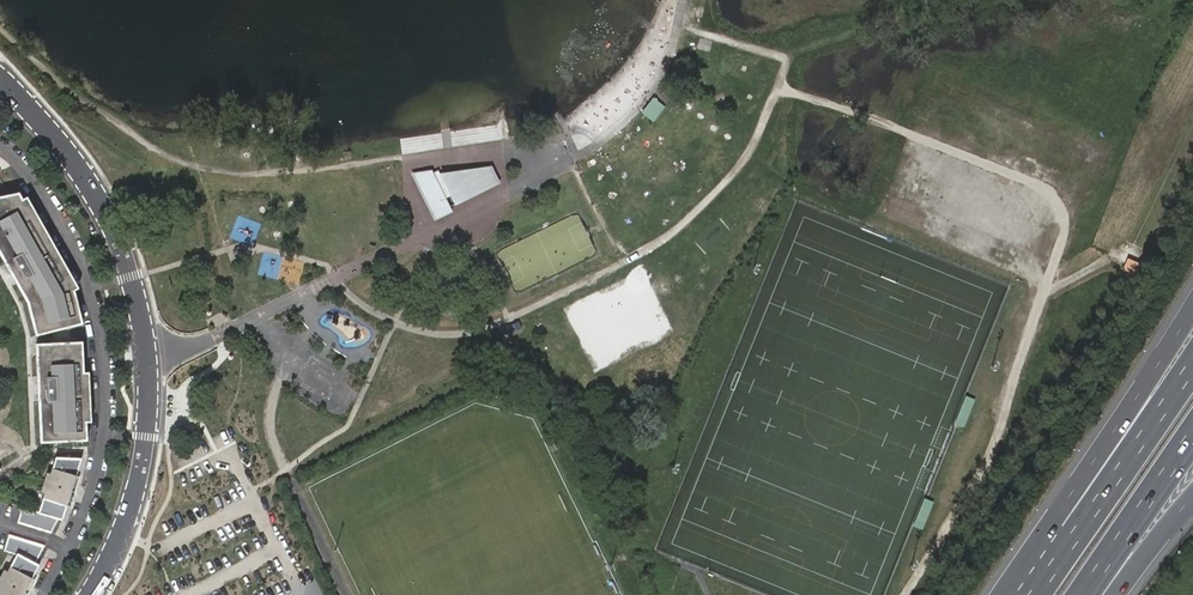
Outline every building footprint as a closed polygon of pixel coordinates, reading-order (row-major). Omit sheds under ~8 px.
[(701,0),(692,0),(687,17),(704,21),(709,2),(701,0)] [(652,97),(640,112),(652,122),(664,107),(652,97)] [(432,172),(413,173),(435,218),(450,211),(444,197),(449,195),(454,205),(496,184),(489,168),(440,175),(435,178),(432,172)] [(0,197),(0,256),(27,303),(33,327),(40,325),(43,335),(74,327),(72,318),(79,316),(74,292),(73,292),(22,200),(18,194),(0,197)] [(26,198),(22,200),(73,292),(74,292),(78,290),(26,198)] [(571,305),(564,308),(594,372),(607,366),(603,356),(628,355),(628,349),(622,337),(637,330),(617,331),(616,318),(605,319),(605,307),(579,319),(575,320),(572,313),(571,305)] [(79,316),(72,318),(74,327),(82,325),(79,316)] [(40,325),(33,327),(35,337),(43,335),(40,325)] [(82,342),(74,343),(75,353),(82,352),(82,342)] [(36,354),(37,380),(38,380),(38,388),(39,401),(38,401),(40,444),(53,443),(61,443),(72,442),(83,442),(87,442),(86,423),(83,373),(82,352),(75,353),(74,343),(42,344),(42,354),(36,354)] [(79,461),(55,461),(52,461),(47,475),(43,474),(37,494),(40,495),(34,515),(21,510),(17,523),(16,525),(50,536),(57,522),(59,523),(60,520),(61,518),(61,515),(61,512),(61,510),(61,509),(65,499),(56,496),(60,482),(70,486),(79,461)] [(56,496),(65,499),(70,486),(60,482),(56,496)] [(932,502),(924,499),(913,527),(921,530),(932,502)] [(43,547),(9,536),(4,551),(17,555),(8,572),(4,570),(0,578),(0,594),(14,594),(10,593),(17,578),(29,584),(38,566),(35,564),(43,547)] [(29,584),(17,578),(10,593),(14,594),(23,594),(29,584)]
